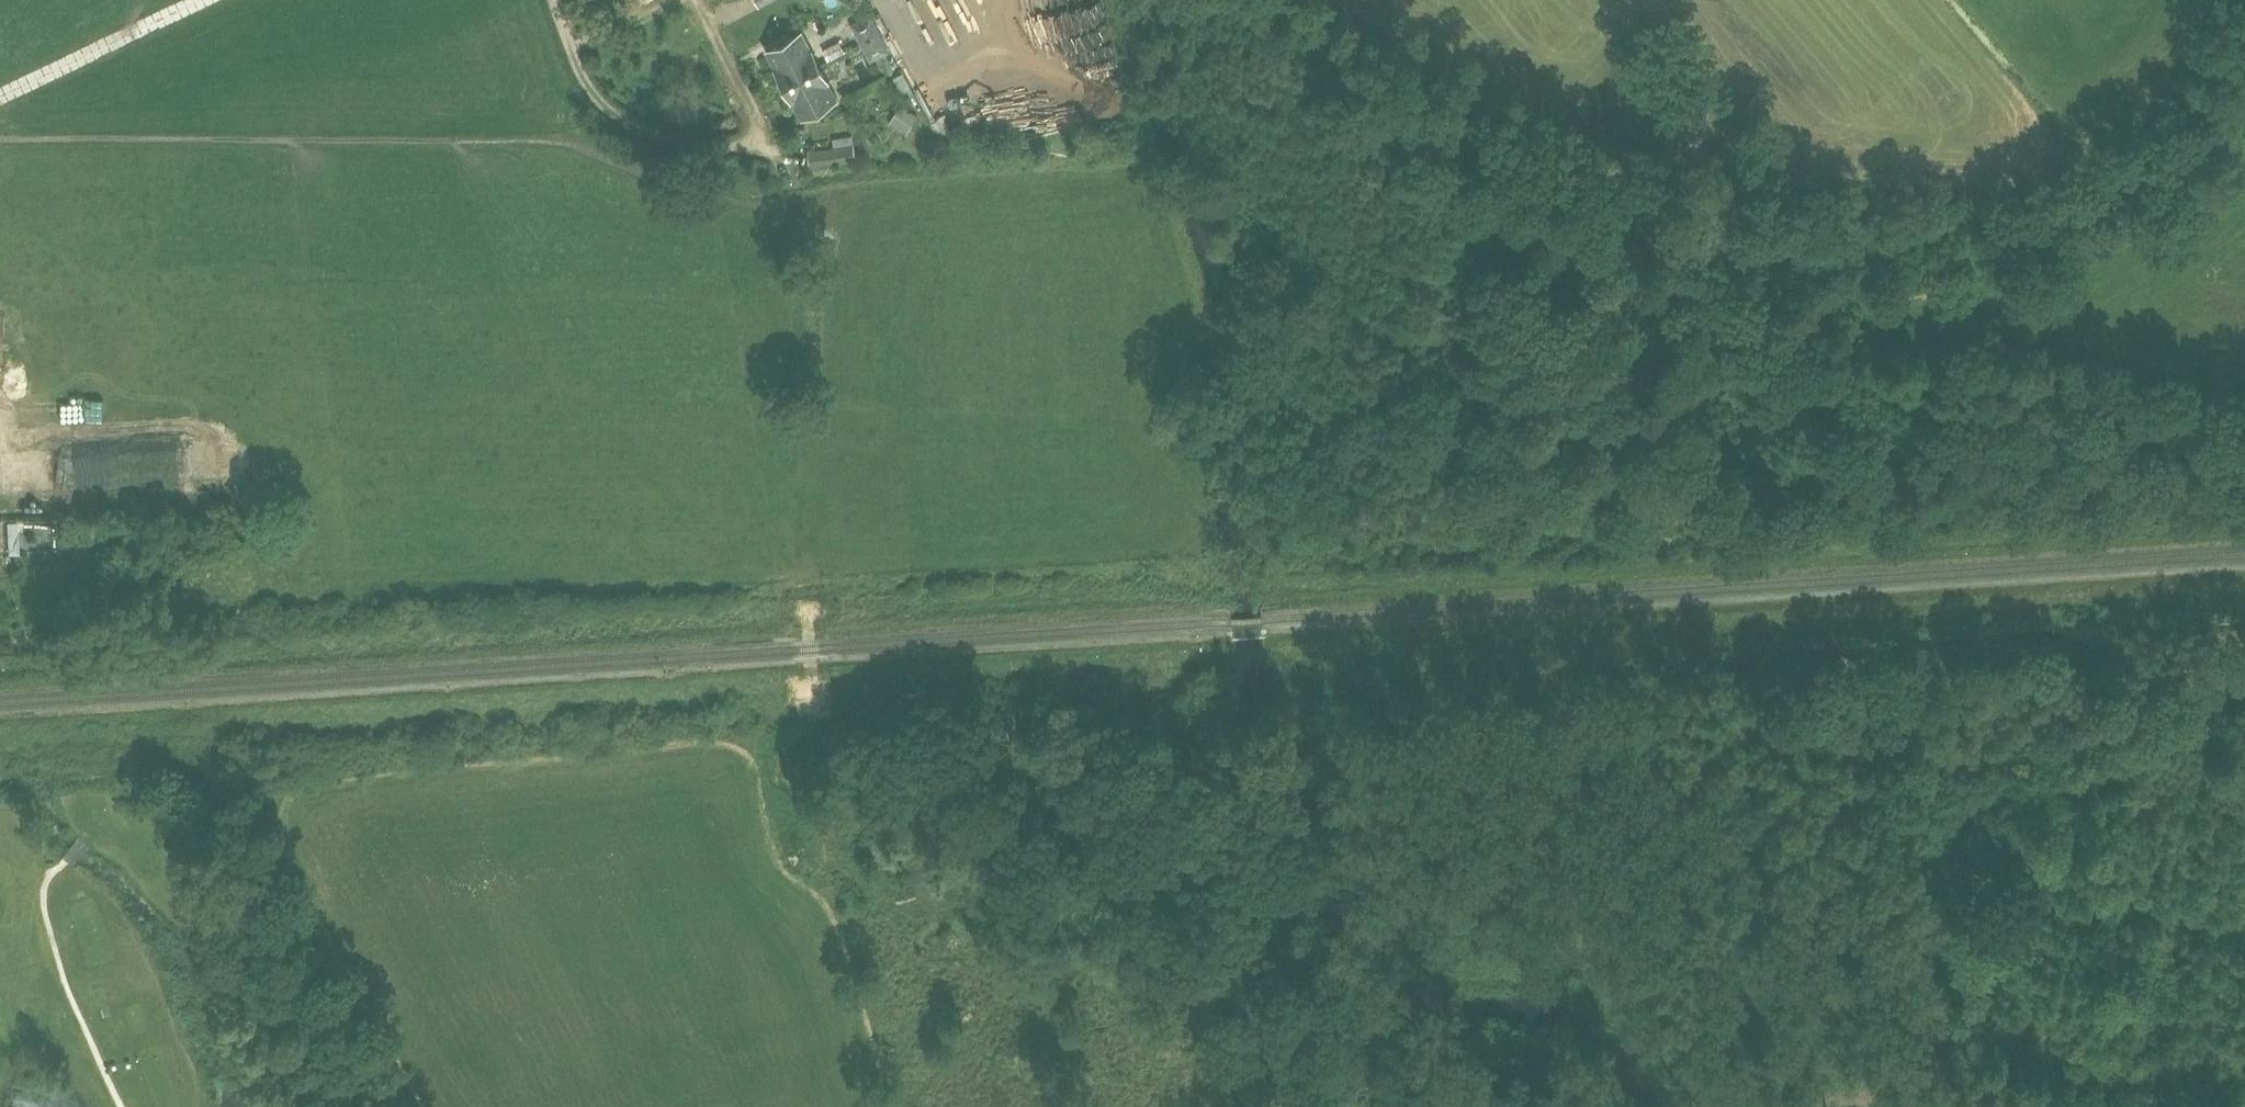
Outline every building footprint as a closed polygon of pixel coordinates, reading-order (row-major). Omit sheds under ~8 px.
[(870,14),(850,24),(860,44),(880,33),(870,14)] [(768,50),(785,82),(819,64),(801,32),(768,50)] [(880,33),(860,44),(870,62),(890,52),(880,33)] [(836,97),(819,64),(785,82),(802,115),(836,97)] [(853,137),(835,140),(838,160),(855,157),(853,137)]
